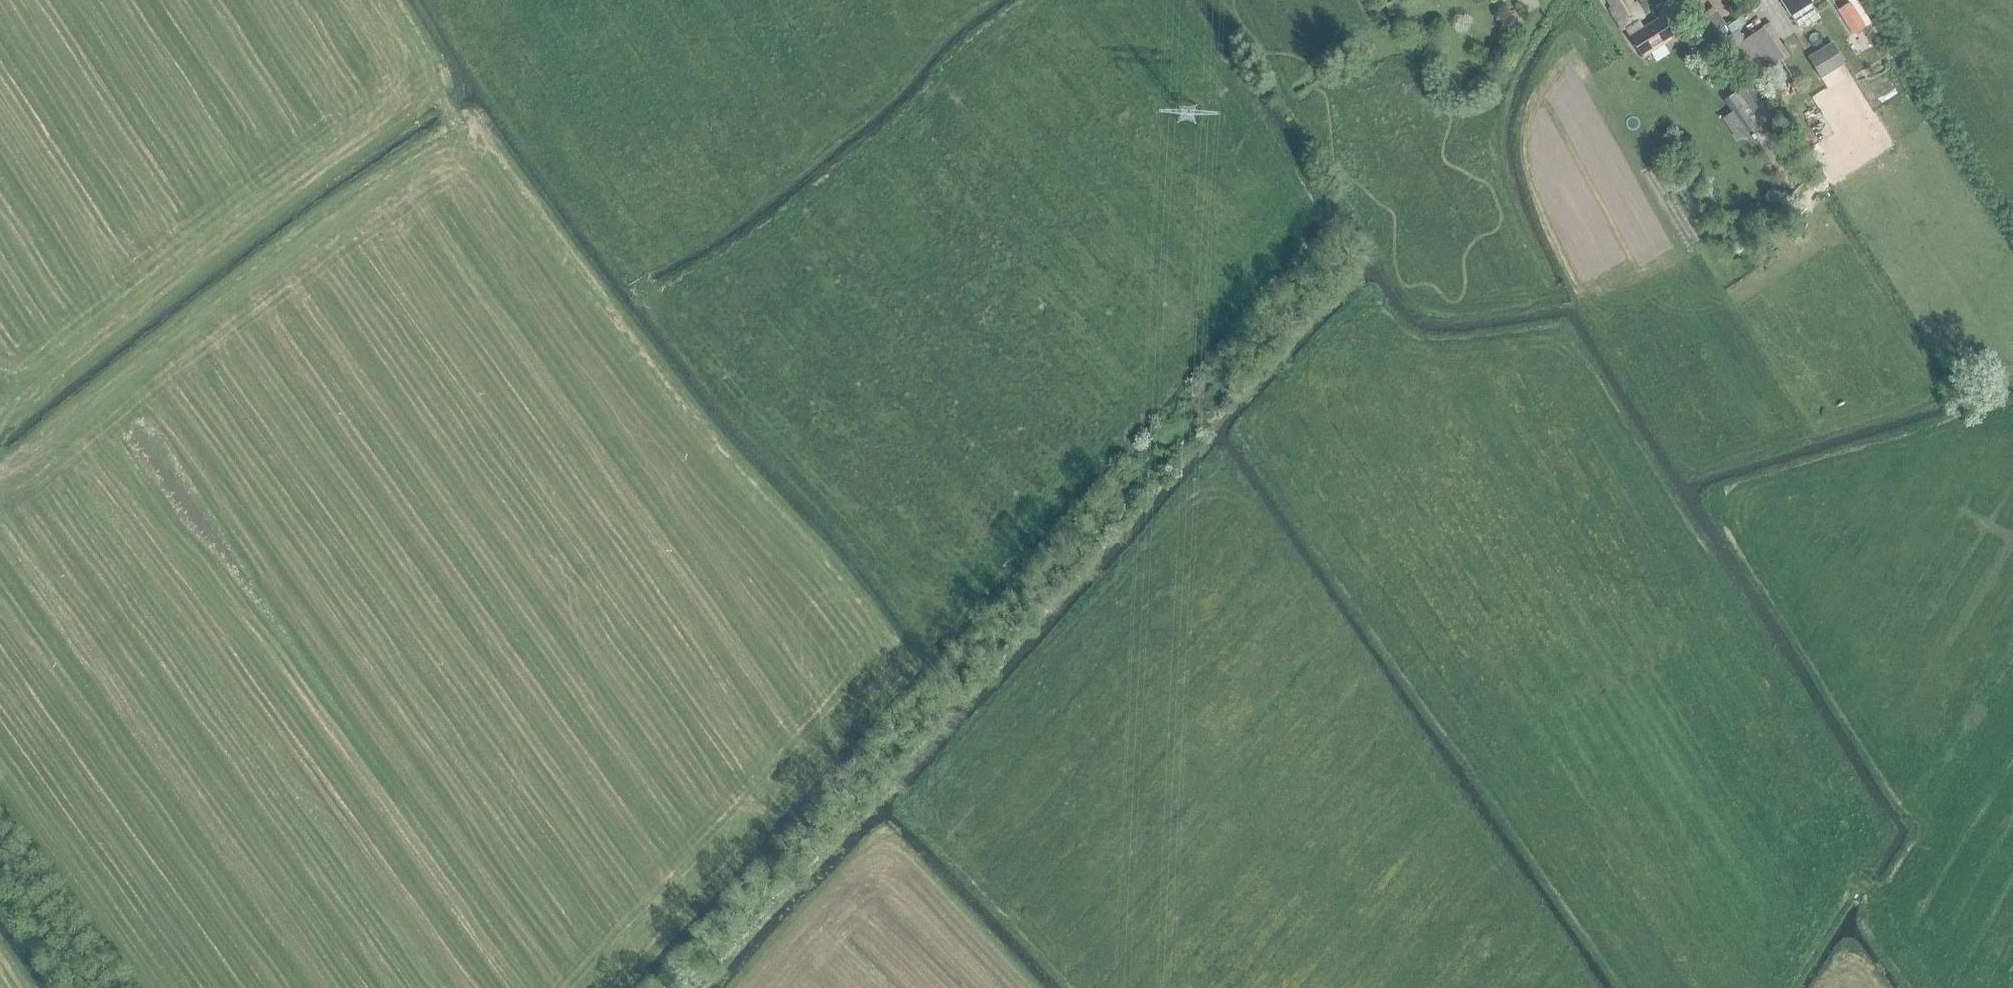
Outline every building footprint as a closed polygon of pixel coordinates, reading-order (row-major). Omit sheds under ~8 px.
[(1635,45),(1642,58),(1674,38),(1661,16),(1642,28),(1639,22),(1644,18),(1636,5),(1632,7),(1628,0),(1609,0),(1614,9),(1611,11),(1624,31),(1626,30),(1635,45)] [(1790,15),(1791,15),(1798,26),(1817,13),(1810,2),(1811,2),(1810,0),(1781,0),(1790,15)] [(1865,27),(1849,3),(1838,11),(1853,34),(1865,27)] [(1688,22),(1702,40),(1723,24),(1709,6),(1688,22)] [(1743,41),(1762,71),(1784,57),(1764,27),(1743,41)] [(1834,47),(1810,61),(1820,78),(1844,64),(1834,47)] [(1743,88),(1725,100),(1733,112),(1748,133),(1766,121),(1743,88)]
